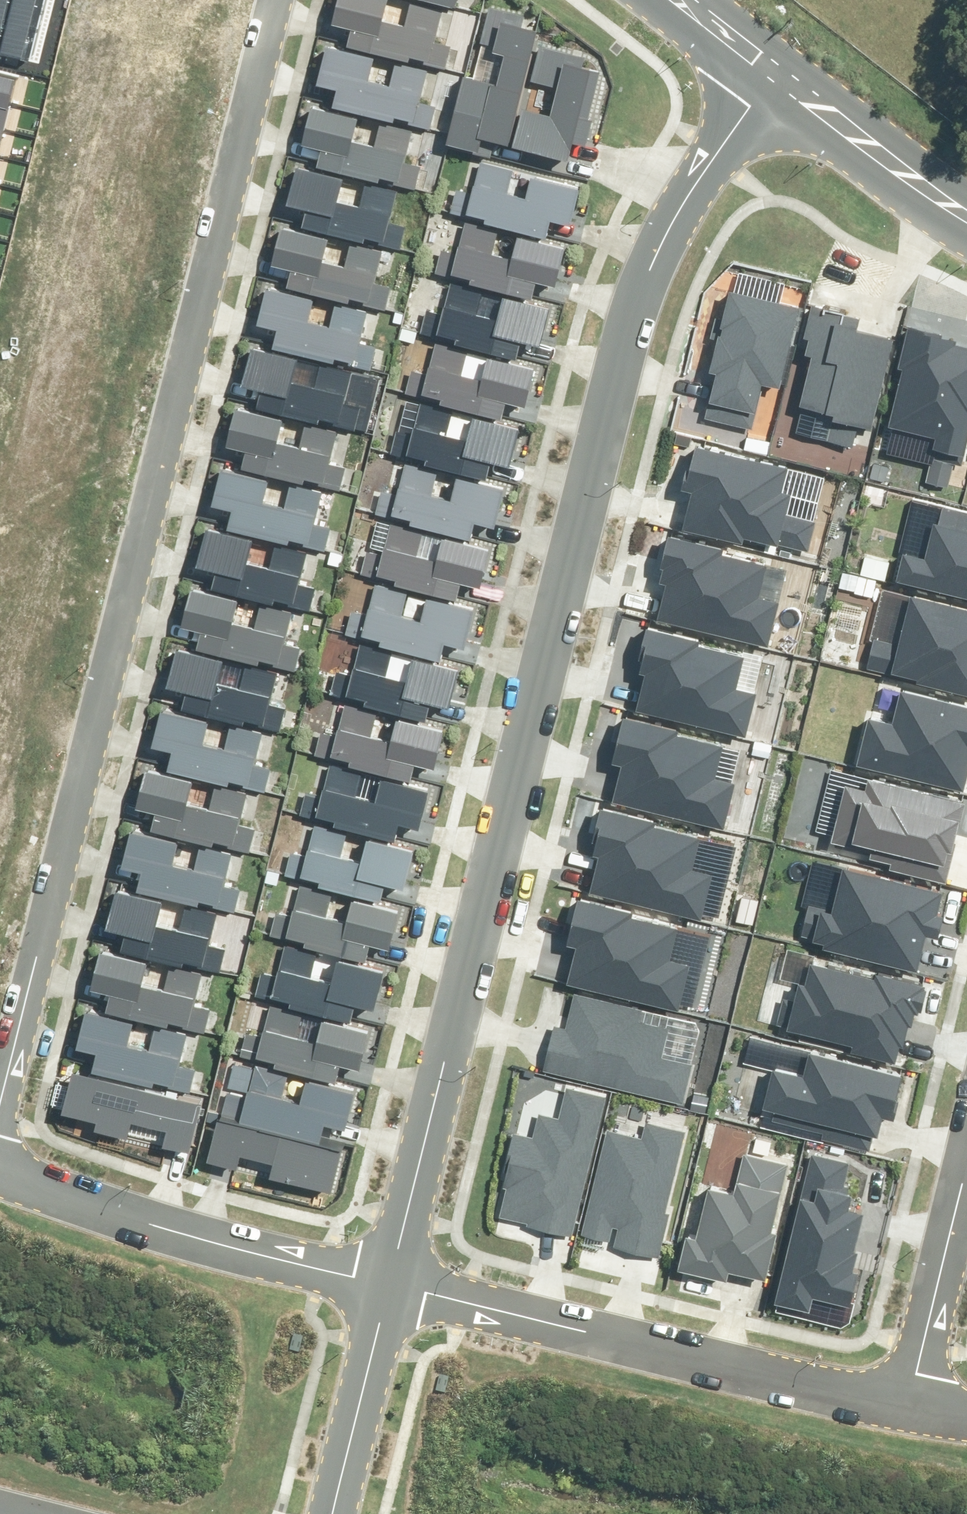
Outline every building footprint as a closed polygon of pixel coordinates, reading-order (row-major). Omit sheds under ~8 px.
[(334,16),(357,21),(353,37),(447,60),(453,39),(436,35),(444,4),(428,0),(414,0),(410,16),(390,11),(392,0),(338,0),(334,16)] [(469,70),(453,134),(483,141),(486,130),(513,137),(542,22),(529,19),(531,11),(491,1),(481,42),(507,49),(499,77),(469,70)] [(328,34),(318,75),(341,81),(337,96),(431,120),(436,98),(420,94),(428,63),(399,56),(394,75),(373,70),(379,46),(328,34)] [(527,101),(518,139),(574,153),(578,138),(590,140),(597,112),(591,110),(602,66),(589,63),(592,54),(541,42),(532,78),(555,83),(549,106),(527,101)] [(313,96),(303,137),(326,143),(322,158),(416,182),(421,160),(405,156),(413,125),(384,118),(379,137),(358,132),(364,109),(313,96)] [(301,156),(291,197),(314,203),(310,218),(404,242),(409,220),(393,216),(401,185),(372,178),(367,197),(346,192),(352,168),(301,156)] [(483,159),(471,207),(489,211),(488,215),(550,230),(554,215),(573,220),(583,181),(534,169),(529,189),(513,185),(517,167),(483,159)] [(285,216),(274,257),(297,262),(293,278),(387,301),(392,280),(376,276),(384,245),(355,238),(350,257),(329,252),(335,228),(285,216)] [(467,221),(455,269),(473,273),(472,277),(534,292),(538,277),(557,282),(566,243),(517,231),(512,251),(497,247),(501,229),(467,221)] [(270,275),(259,316),(282,322),(278,337),(372,361),(378,339),(361,335),(369,304),(340,297),(335,316),(315,311),(320,287),(270,275)] [(454,280),(442,328),(460,333),(459,336),(521,351),(525,337),(544,341),(553,302),(504,290),(499,310),(483,306),(488,288),(454,280)] [(254,335),(243,376),(266,381),(262,397),(356,420),(362,399),(345,395),(353,364),(324,357),(319,376),(299,371),(305,347),(254,335)] [(440,339),(428,388),(446,392),(445,395),(507,411),(511,396),(530,401),(539,362),(515,355),(490,349),(485,369),(469,366),(474,348),(440,339)] [(239,396),(229,437),(252,443),(248,458),(342,482),(347,460),(331,456),(339,425),(310,418),(305,437),(284,432),(290,408),(239,396)] [(422,399),(410,447),(429,452),(428,455),(490,470),(493,456),(512,460),(522,421),(473,409),(468,429),(452,425),(457,408),(422,399)] [(696,482),(686,519),(746,535),(747,530),(810,546),(818,517),(787,509),(793,486),(785,484),(791,462),(700,438),(689,480),(696,482)] [(225,456),(214,497),(237,503),(233,518),(327,542),(333,520),(316,516),(324,486),(295,478),(290,498),(270,492),(276,469),(225,456)] [(407,459),(395,507),(413,512),(412,515),(474,530),(478,515),(497,520),(507,481),(458,469),(453,489),(437,485),(441,467),(407,459)] [(208,515),(198,556),(221,562),(217,577),(311,601),(316,579),(300,575),(308,544),(279,537),(274,556),(253,551),(259,528),(208,515)] [(390,520),(378,569),(396,573),(396,577),(458,592),(461,577),(480,582),(490,543),(441,531),(436,551),(420,547),(424,529),(390,520)] [(666,572),(656,609),(770,637),(782,588),(760,583),(767,554),(723,543),(724,539),(668,525),(657,569),(666,572)] [(194,577),(184,618),(206,623),(202,639),(296,662),(302,641),(286,637),(293,606),(264,599),(260,618),(239,613),(245,589),(194,577)] [(376,580),(364,628),(382,633),(381,636),(443,651),(447,636),(466,641),(476,602),(426,590),(421,610),(406,606),(410,588),(376,580)] [(643,664),(633,701),(747,729),(759,680),(737,675),(744,646),(700,635),(701,631),(645,617),(634,662),(643,664)] [(179,636),(169,677),(192,683),(188,698),(282,722),(287,700),(271,696),(279,665),(250,658),(245,677),(224,672),(230,649),(179,636)] [(362,640),(350,688),(368,692),(368,696),(430,711),(433,696),(452,701),(462,662),(413,650),(408,670),(392,666),(396,648),(362,640)] [(165,695),(154,736),(177,742),(173,758),(267,781),(273,760),(256,756),(264,725),(235,718),(230,737),(210,732),(215,708),(165,695)] [(348,701),(336,749),(354,754),(354,757),(416,772),(419,757),(438,762),(448,723),(399,711),(394,731),(378,727),(382,709),(348,701)] [(623,752),(614,789),(728,817),(740,769),(718,763),(725,734),(681,724),(682,719),(626,706),(615,750),(623,752)] [(149,758),(138,799),(161,805),(157,821),(251,844),(257,823),(240,818),(248,788),(219,781),(214,800),(194,795),(200,771),(149,758)] [(331,764),(319,812),(337,817),(336,820),(398,835),(402,820),(421,825),(431,786),(381,774),(376,794),(361,790),(365,772),(331,764)] [(601,846),(592,883),(705,911),(717,863),(695,857),(702,828),(659,818),(660,813),(604,800),(593,844),(601,846)] [(135,817),(125,858),(147,864),(144,880),(238,903),(243,881),(227,877),(234,847),(205,840),(201,859),(180,854),(186,830),(135,817)] [(319,822),(307,871),(325,875),(325,878),(387,894),(390,879),(409,884),(419,845),(370,832),(365,852),(349,848),(353,831),(319,822)] [(303,878),(291,926),(309,931),(308,934),(370,949),(374,934),(393,939),(403,900),(354,888),(349,908),(333,904),(337,886),(303,878)] [(118,879),(107,920),(130,926),(126,941),(220,965),(225,943),(209,939),(217,908),(188,901),(183,920),(163,915),(168,892),(118,879)] [(579,937),(569,974),(683,1002),(695,954),(673,948),(680,920),(636,909),(637,905),(581,891),(570,935),(579,937)] [(106,938),(96,979),(119,985),(115,1001),(209,1024),(214,1002),(198,998),(205,968),(176,960),(172,980),(151,975),(157,951),(106,938)] [(289,939),(277,987),(296,992),(295,995),(357,1011),(360,996),(379,1000),(389,961),(340,949),(335,969),(319,965),(324,948),(289,939)] [(555,1018),(543,1063),(685,1098),(695,1056),(665,1048),(671,1021),(642,1014),(644,1009),(577,993),(570,1022),(555,1018)] [(89,997),(78,1038),(101,1043),(97,1059),(191,1082),(196,1061),(180,1057),(188,1026),(159,1019),(154,1038),(133,1033),(139,1009),(89,997)] [(273,1000),(261,1048),(280,1052),(279,1056),(341,1071),(344,1056),(363,1061),(373,1022),(324,1010),(319,1030),(303,1026),(308,1008),(273,1000)] [(230,1086),(225,1102),(325,1129),(329,1115),(345,1119),(354,1086),(308,1073),(301,1096),(285,1091),(292,1067),(255,1057),(246,1090),(230,1086)] [(77,1063),(68,1101),(103,1109),(100,1120),(135,1128),(139,1112),(170,1119),(166,1136),(192,1143),(204,1094),(77,1063)] [(519,1126),(498,1210),(574,1229),(609,1089),(569,1079),(560,1114),(542,1110),(537,1130),(519,1126)] [(325,1129),(225,1102),(212,1149),(239,1156),(242,1143),(278,1153),(275,1167),(337,1184),(350,1136),(325,1129)]
